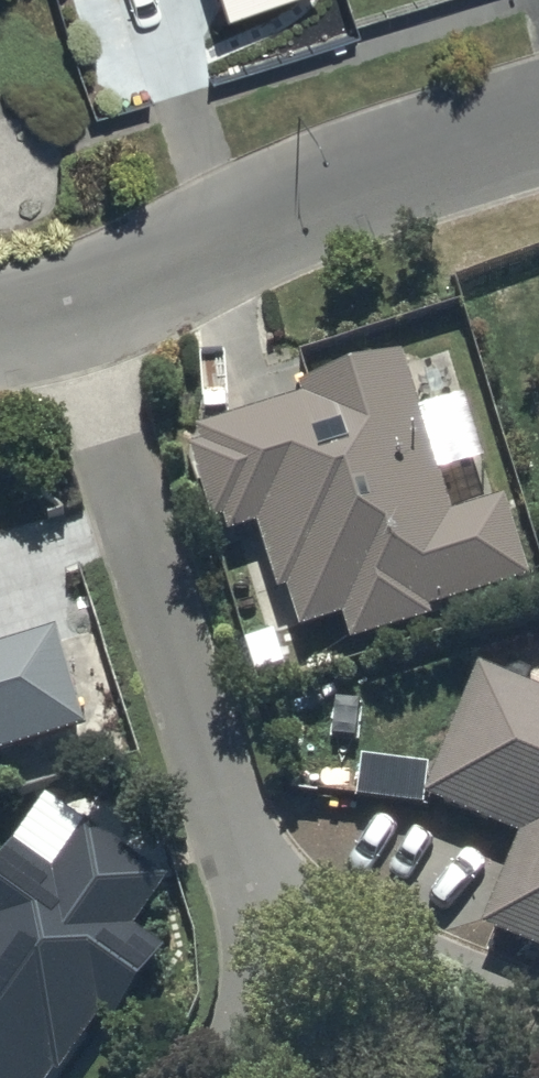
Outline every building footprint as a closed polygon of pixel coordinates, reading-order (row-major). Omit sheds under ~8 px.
[(220,21),(286,0),(213,0),(220,21)] [(303,409),(196,445),(202,462),(189,467),(214,540),(225,536),(230,551),(255,543),(277,609),(287,606),(301,646),(342,632),(351,659),(430,632),(427,624),(529,589),(503,510),(452,528),(398,366),(299,399),(303,409)] [(80,742),(53,648),(0,663),(0,766),(80,742)] [(477,679),(425,811),(518,847),(480,944),(538,967),(538,704),(477,679)] [(15,860),(0,880),(0,1077),(68,1077),(102,1032),(114,1041),(168,969),(132,941),(163,900),(82,840),(47,885),(15,860)]
